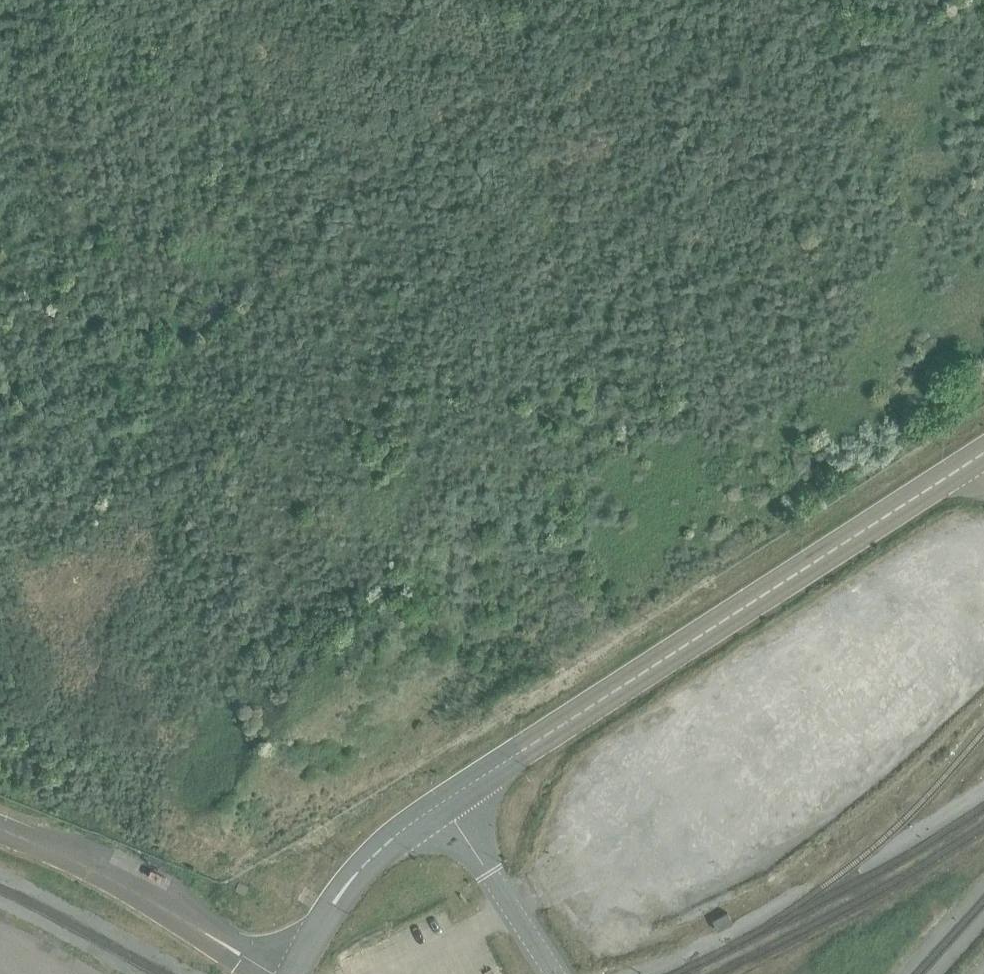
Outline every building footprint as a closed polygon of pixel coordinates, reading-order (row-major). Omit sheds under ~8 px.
[(717,930),(732,922),(731,921),(728,914),(727,912),(712,919),(717,930)]
